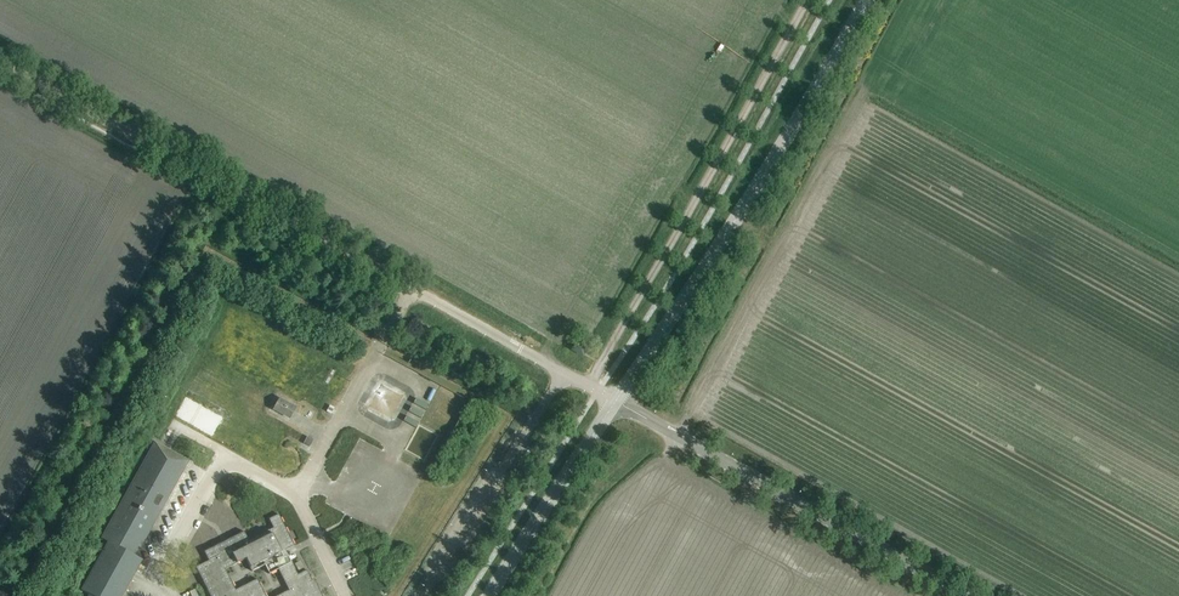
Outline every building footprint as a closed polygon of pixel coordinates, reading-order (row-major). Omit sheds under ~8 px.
[(578,343),(574,349),(584,355),(588,348),(578,343)] [(290,420),(296,408),(280,398),(273,410),(290,420)] [(309,448),(313,441),(307,438),(304,445),(309,448)] [(89,595),(123,595),(142,562),(135,557),(138,548),(141,550),(190,462),(155,442),(101,539),(108,543),(81,591),(89,595)] [(312,580),(307,570),(297,575),(285,551),(290,548),(295,546),(278,514),(269,519),(274,528),(249,541),(244,532),(204,552),(209,561),(196,567),(210,595),(266,595),(257,579),(236,590),(231,582),(225,570),(246,559),(252,572),(265,565),(269,574),(278,570),(289,590),(277,595),(322,595),(319,591),(315,593),(309,581),(312,580)]
